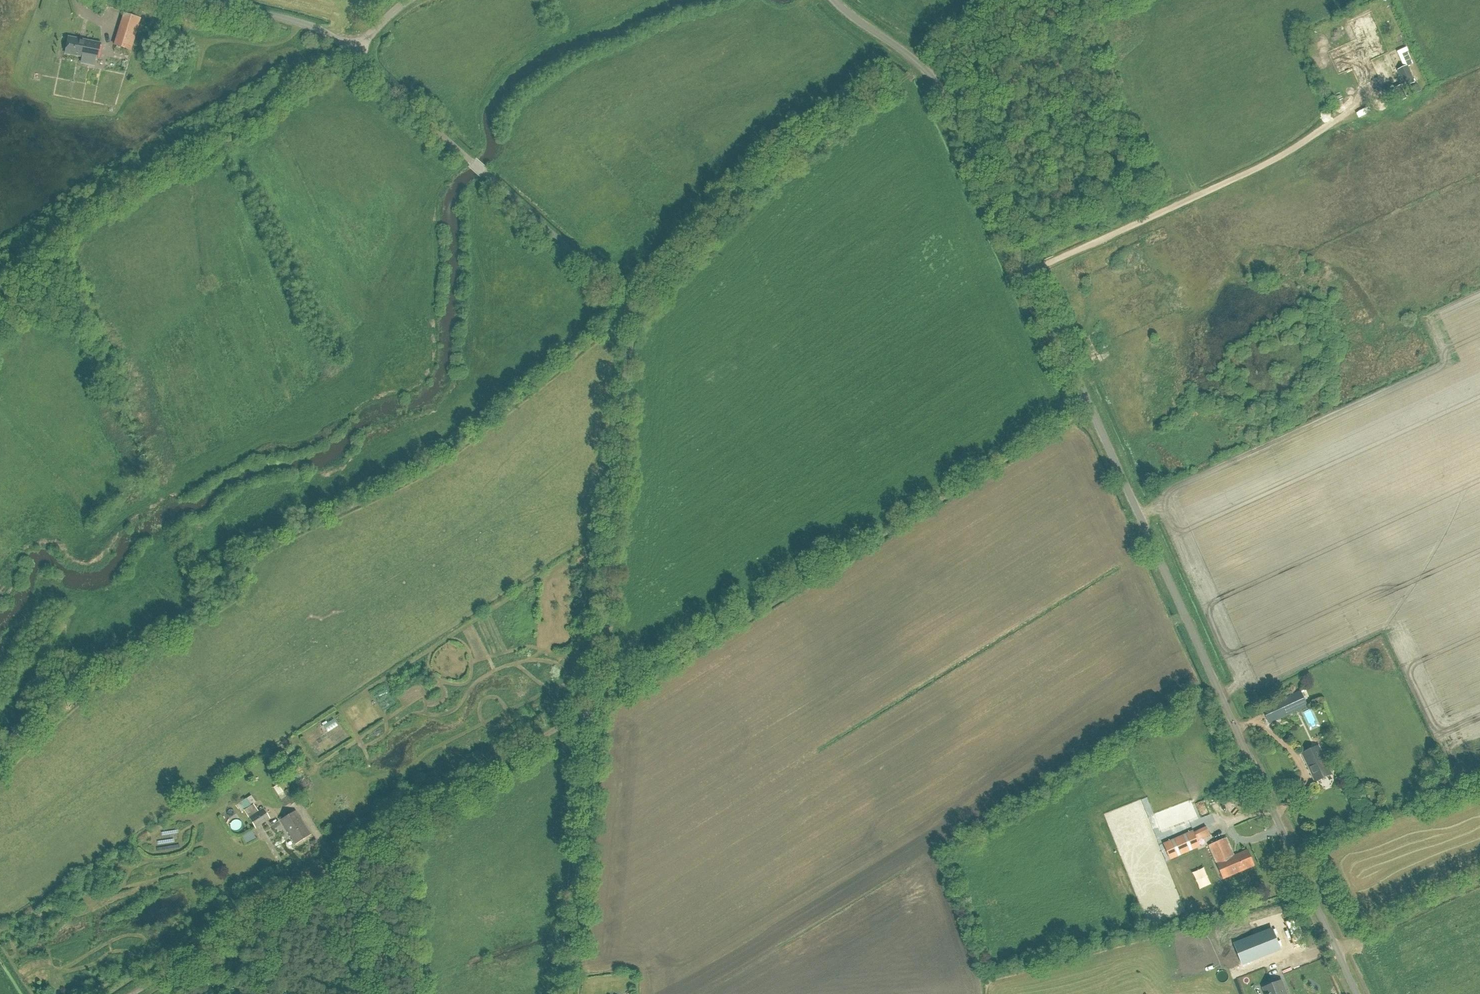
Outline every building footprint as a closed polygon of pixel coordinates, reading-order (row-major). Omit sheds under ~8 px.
[(124,14),(115,45),(130,50),(140,19),(124,14)] [(1359,42),(1332,54),(1340,73),(1354,66),(1362,84),(1376,77),(1370,62),(1368,60),(1372,58),(1373,57),(1377,55),(1382,53),(1377,41),(1372,31),(1376,30),(1369,15),(1351,24),(1356,34),(1357,37),(1358,39),(1359,42)] [(95,66),(96,60),(97,60),(100,44),(68,37),(65,54),(82,57),(81,63),(95,66)] [(1406,47),(1397,51),(1404,66),(1412,63),(1407,50),(1408,50),(1406,47)] [(1374,62),(1385,94),(1403,88),(1392,56),(1374,62)] [(105,57),(104,66),(117,68),(118,59),(105,57)] [(1405,86),(1415,82),(1407,65),(1398,69),(1405,86)] [(1269,725),(1308,706),(1299,689),(1261,709),(1269,725)] [(330,712),(319,717),(324,727),(335,721),(330,712)] [(313,751),(328,745),(322,729),(307,735),(313,751)] [(1316,782),(1333,774),(1319,744),(1302,752),(1316,782)] [(251,795),(246,798),(250,805),(255,802),(251,795)] [(253,804),(244,810),(255,828),(270,819),(262,807),(258,810),(253,804)] [(295,810),(280,819),(295,844),(311,835),(295,810)] [(1193,830),(1163,843),(1170,860),(1199,847),(1197,842),(1210,836),(1206,827),(1194,832),(1193,830)] [(1248,851),(1234,856),(1227,838),(1209,846),(1217,864),(1224,879),(1256,866),(1248,851)] [(1235,945),(1242,963),(1280,949),(1272,930),(1235,945)] [(1101,944),(1112,941),(1110,934),(1099,938),(1101,944)] [(1265,993),(1287,993),(1281,980),(1263,988),(1265,993)]
